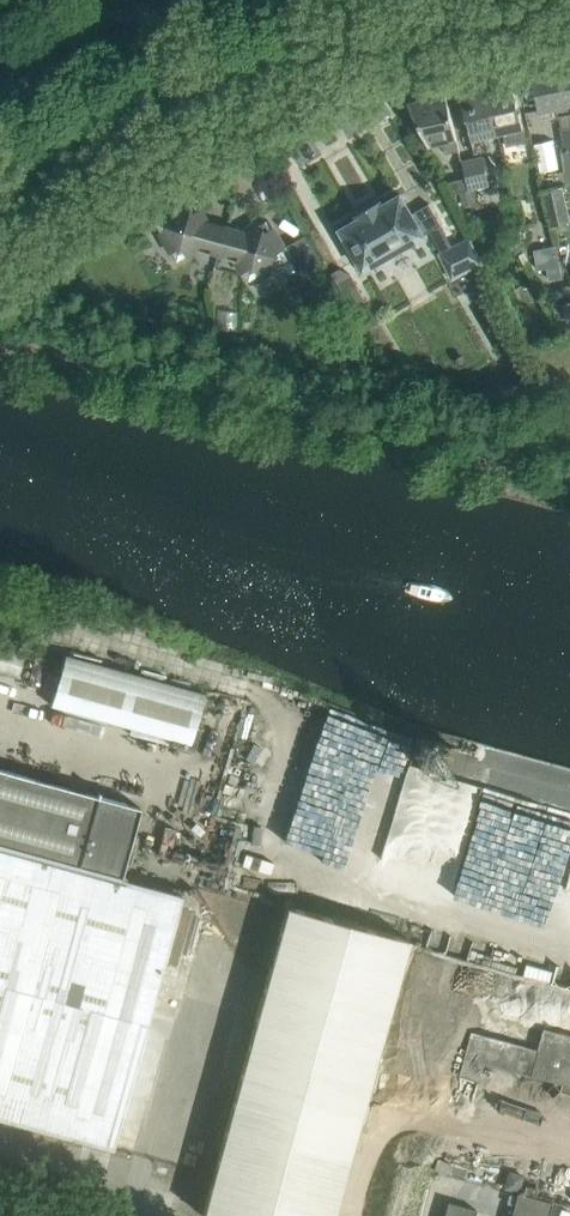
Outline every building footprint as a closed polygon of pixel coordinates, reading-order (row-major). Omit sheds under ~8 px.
[(567,68),(534,74),(541,109),(556,106),(558,115),(569,113),(569,83),(567,68)] [(527,141),(519,102),(513,78),(486,84),(497,135),(511,132),(513,144),(527,141)] [(497,135),(486,84),(462,90),(467,113),(475,152),(489,149),(487,137),(497,135)] [(460,148),(453,117),(448,93),(409,102),(430,144),(442,141),(445,152),(460,148)] [(490,183),(484,155),(462,159),(465,176),(466,180),(468,188),(475,187),(490,183)] [(468,188),(466,180),(465,176),(449,180),(455,191),(461,190),(468,188)] [(564,186),(545,191),(552,225),(569,221),(569,212),(564,186)] [(468,188),(461,190),(464,204),(478,201),(475,187),(468,188)] [(359,218),(342,228),(354,249),(365,268),(425,234),(431,230),(442,252),(440,253),(452,278),(483,263),(470,238),(454,246),(442,223),(430,202),(413,212),(402,194),(385,204),(382,199),(357,213),(359,218)] [(219,255),(227,225),(206,219),(195,200),(158,222),(170,242),(180,260),(198,249),(219,255)] [(289,257),(279,241),(267,220),(249,230),(227,225),(219,255),(241,260),(252,278),(289,257)] [(308,233),(287,245),(302,271),(309,272),(325,263),(308,233)] [(558,243),(535,247),(539,268),(561,263),(558,243)] [(526,249),(518,252),(523,262),(531,258),(526,249)] [(352,276),(338,283),(349,306),(364,298),(352,276)] [(562,303),(568,319),(569,318),(569,300),(562,303)] [(204,693),(65,655),(51,706),(190,745),(204,693)] [(181,895),(125,879),(126,877),(121,876),(140,807),(98,796),(99,792),(97,791),(96,795),(0,769),(0,1118),(112,1149),(181,895)] [(409,939),(287,906),(202,1215),(333,1215),(409,939)] [(459,1077),(480,1082),(485,1064),(569,1087),(569,1035),(543,1028),(538,1049),(491,1036),(472,1031),(459,1077)] [(552,1202),(535,1198),(537,1189),(525,1185),(522,1194),(517,1193),(511,1215),(548,1215),(552,1202)] [(444,1215),(475,1215),(476,1210),(448,1202),(444,1215)]
